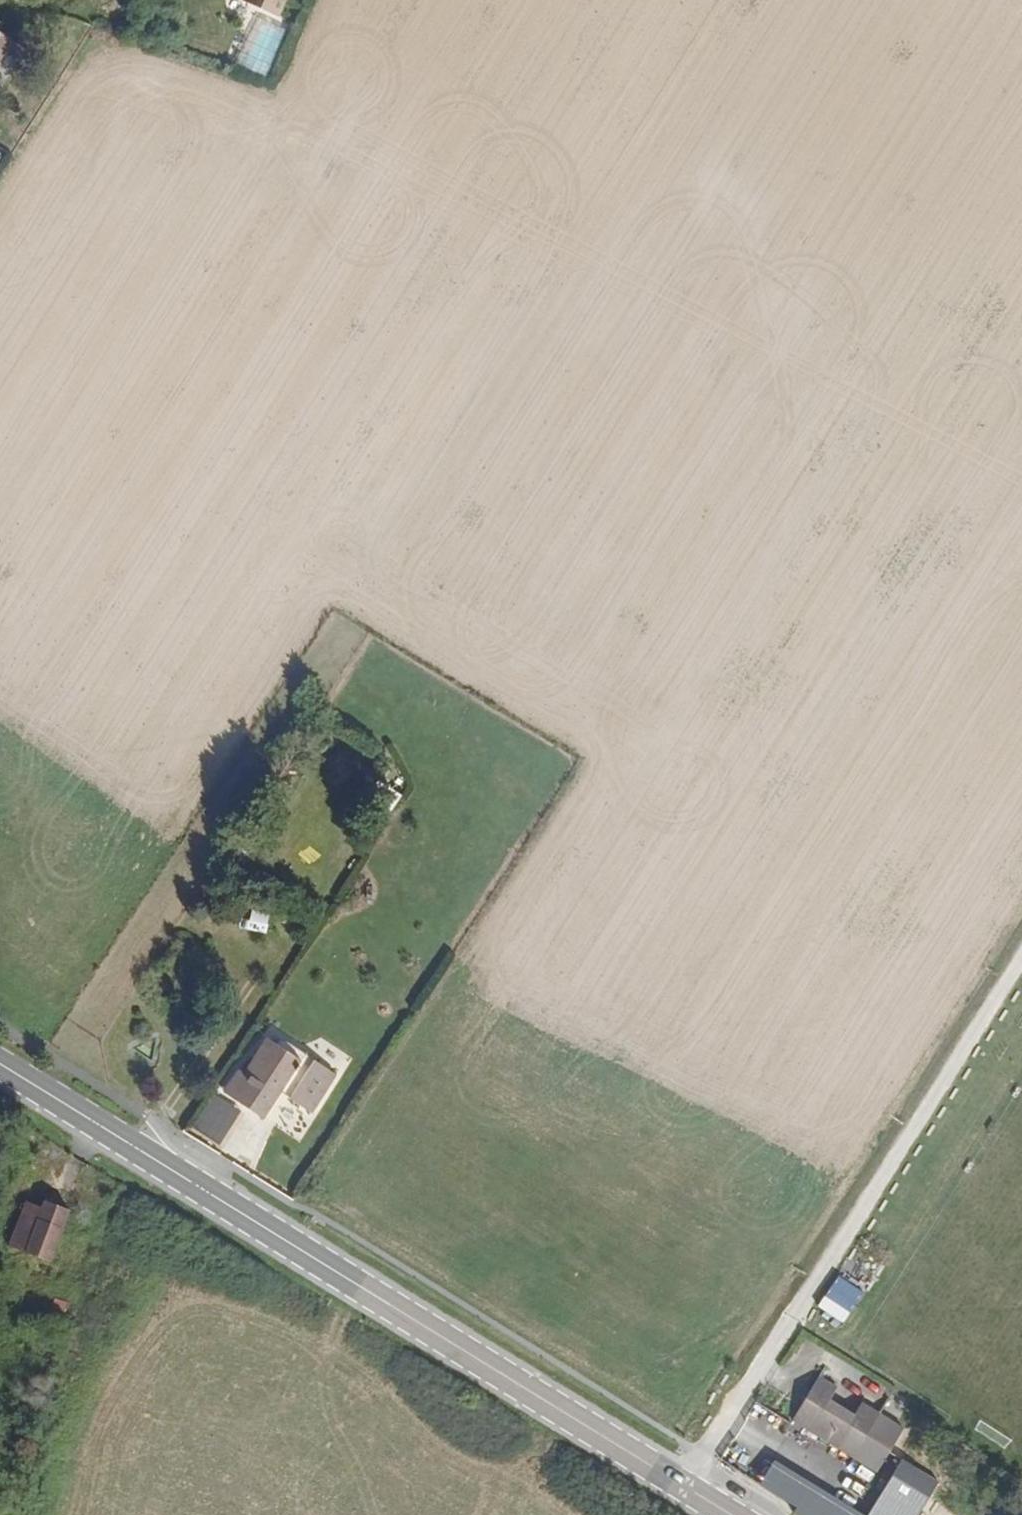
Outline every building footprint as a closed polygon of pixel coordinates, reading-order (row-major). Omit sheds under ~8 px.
[(313,1109),(337,1070),(281,1035),(277,1040),(270,1037),(248,1070),(242,1080),(247,1083),(238,1098),(244,1102),(265,1115),(286,1084),(295,1090),(291,1096),(313,1109)] [(242,1080),(248,1070),(240,1065),(225,1090),(238,1098),(247,1083),(242,1080)] [(52,1265),(70,1215),(45,1205),(43,1211),(25,1205),(10,1250),(52,1265)] [(812,1404),(823,1386),(805,1375),(779,1418),(806,1439),(861,1472),(866,1463),(889,1429),(848,1402),(837,1419),(812,1404)] [(897,1501),(902,1491),(878,1479),(872,1490),(897,1501)]
